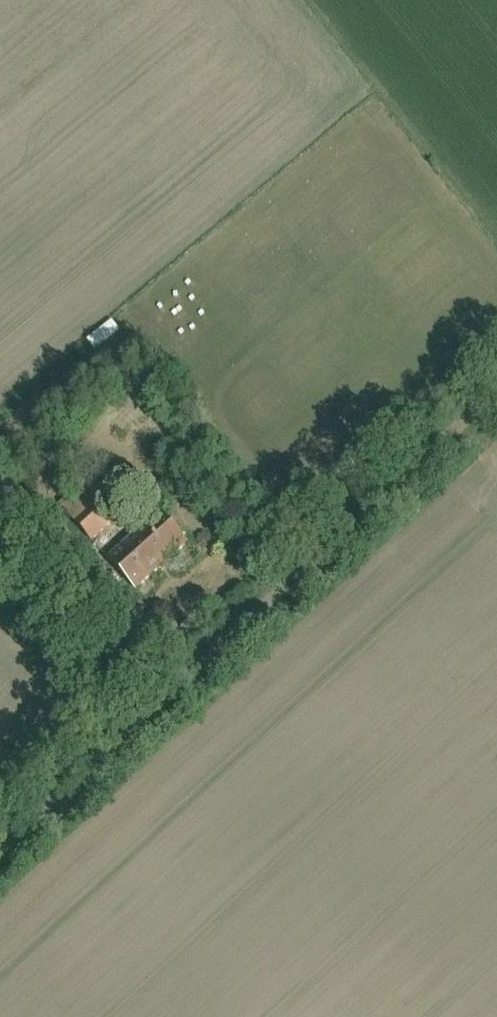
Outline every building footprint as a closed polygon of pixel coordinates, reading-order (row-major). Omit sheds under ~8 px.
[(140,597),(188,551),(155,517),(125,546),(110,531),(124,517),(90,482),(58,512),(92,548),(96,544),(111,559),(107,562),(140,597)]
